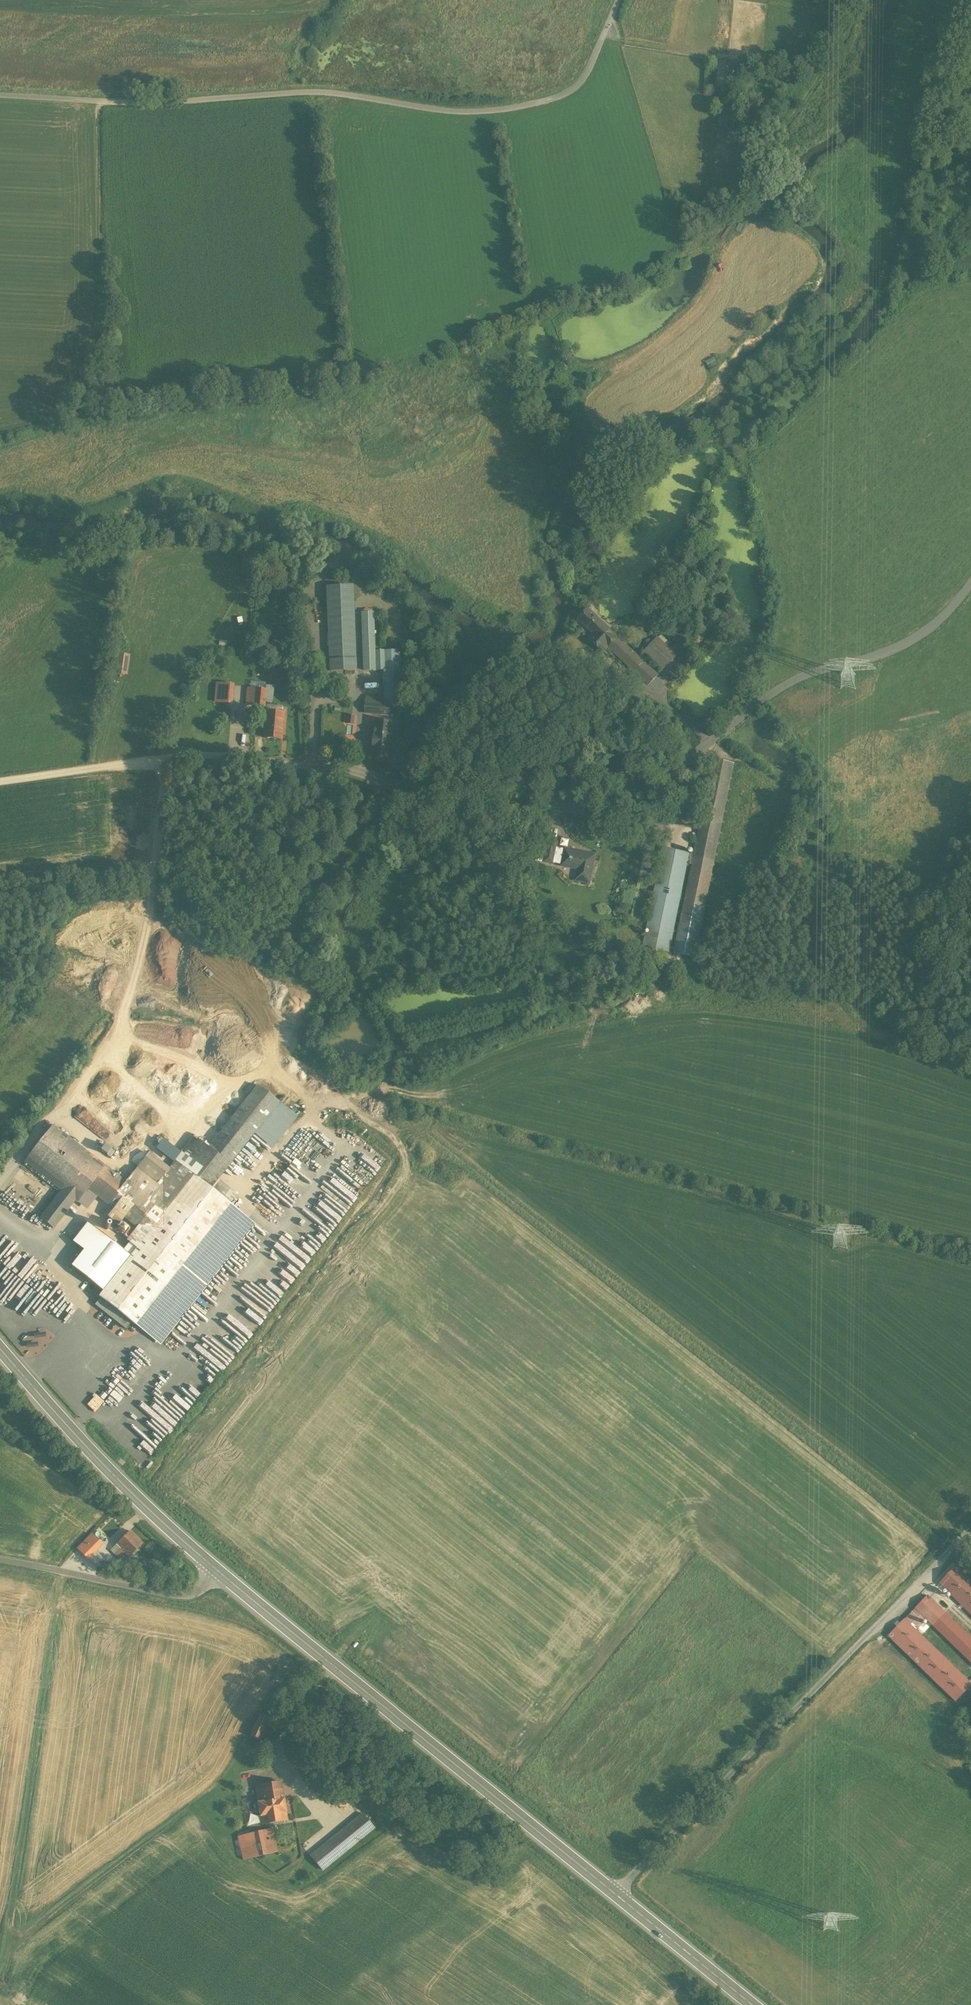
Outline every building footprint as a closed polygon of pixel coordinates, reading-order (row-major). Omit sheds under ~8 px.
[(355,670),(352,587),(327,587),(330,671),(355,670)] [(638,657),(617,637),(587,609),(578,619),(594,633),(589,638),(603,652),(608,646),(649,684),(657,675),(638,657)] [(373,613),(361,613),(363,670),(375,670),(374,652),(373,613)] [(676,655),(657,637),(644,651),(663,669),(676,655)] [(401,705),(400,652),(374,652),(375,670),(385,670),(386,700),(390,700),(389,706),(391,706),(401,705)] [(124,670),(135,670),(135,654),(125,654),(124,670)] [(273,684),(265,683),(265,690),(265,696),(272,697),(273,684)] [(230,685),(217,684),(215,702),(228,703),(230,685)] [(265,690),(255,689),(255,696),(247,696),(246,705),(264,706),(265,696),(265,690)] [(386,700),(367,698),(366,713),(391,715),(391,706),(389,706),(390,700),(386,700)] [(283,714),(266,712),(264,737),(281,739),(283,714)] [(393,724),(377,722),(375,737),(374,737),(374,738),(375,738),(375,746),(374,746),(374,747),(375,747),(374,756),(375,756),(377,759),(381,759),(383,757),(390,758),(393,724)] [(694,855),(673,953),(694,957),(733,764),(714,760),(694,855)] [(558,843),(548,841),(544,863),(553,864),(553,863),(556,848),(558,843)] [(772,847),(768,860),(775,863),(779,850),(772,847)] [(584,853),(566,850),(566,849),(565,849),(565,850),(556,848),(553,863),(562,865),(562,866),(581,870),(578,881),(589,883),(595,855),(584,853)] [(664,849),(644,947),(673,953),(694,855),(664,849)] [(676,968),(661,961),(656,973),(670,980),(676,968)] [(373,964),(373,973),(390,973),(390,964),(373,964)] [(156,1184),(136,1168),(125,1183),(52,1126),(24,1161),(63,1191),(41,1219),(52,1228),(74,1200),(77,1202),(79,1200),(88,1188),(97,1195),(114,1208),(124,1217),(137,1227),(127,1240),(128,1241),(127,1242),(128,1243),(129,1242),(137,1248),(103,1291),(99,1296),(100,1298),(131,1322),(135,1325),(230,1204),(229,1203),(220,1197),(210,1189),(216,1181),(253,1133),(278,1102),(257,1085),(208,1148),(194,1136),(168,1169),(156,1184)] [(298,1116),(278,1102),(253,1133),(272,1149),(298,1116)] [(114,1152),(105,1145),(101,1150),(110,1157),(114,1152)] [(136,1168),(156,1184),(168,1169),(148,1153),(136,1168)] [(216,1181),(210,1189),(220,1197),(226,1189),(226,1188),(216,1181)] [(97,1195),(88,1188),(79,1200),(88,1206),(97,1195)] [(226,1189),(220,1197),(229,1203),(235,1195),(226,1189)] [(230,1204),(135,1325),(160,1344),(191,1305),(189,1303),(184,1299),(191,1290),(187,1287),(196,1275),(200,1278),(204,1273),(210,1277),(212,1279),(254,1224),(230,1204)] [(119,1224),(124,1217),(114,1208),(108,1216),(119,1224)] [(310,1225),(307,1234),(330,1240),(334,1225),(340,1227),(343,1213),(329,1209),(328,1214),(332,1216),(330,1224),(325,1223),(324,1228),(310,1225)] [(108,1224),(101,1218),(95,1226),(102,1232),(104,1229),(105,1230),(106,1230),(108,1230),(109,1230),(110,1229),(110,1228),(110,1227),(110,1226),(109,1225),(108,1224)] [(103,1291),(137,1248),(129,1242),(128,1243),(123,1250),(87,1222),(75,1238),(86,1247),(71,1266),(103,1291)] [(191,1290),(184,1299),(189,1303),(210,1277),(204,1273),(200,1278),(196,1275),(187,1287),(191,1290)] [(278,1275),(274,1280),(287,1292),(292,1287),(278,1275)] [(131,1322),(100,1298),(95,1305),(126,1329),(131,1322)] [(246,1344),(251,1337),(222,1316),(217,1323),(246,1344)] [(187,1389),(183,1393),(197,1405),(201,1401),(187,1389)] [(135,1440),(149,1454),(155,1447),(158,1450),(169,1440),(163,1433),(157,1439),(152,1434),(146,1439),(141,1434),(135,1440)] [(142,1544),(129,1531),(116,1544),(121,1549),(115,1554),(119,1558),(124,1553),(129,1557),(142,1544)] [(956,1566),(939,1583),(970,1614),(970,1580),(956,1566)] [(927,1596),(916,1608),(921,1614),(922,1614),(970,1662),(970,1639),(927,1596)] [(916,1608),(905,1620),(910,1625),(921,1614),(916,1608)] [(910,1625),(905,1620),(904,1619),(888,1636),(956,1701),(970,1686),(970,1684),(910,1625)] [(280,1782),(255,1786),(258,1803),(283,1798),(280,1782)] [(283,1798),(258,1803),(261,1824),(286,1820),(283,1798)] [(362,1813),(332,1838),(343,1852),(374,1827),(362,1813)] [(272,1829),(238,1837),(243,1860),(277,1852),(272,1829)] [(332,1838),(310,1856),(322,1870),(343,1852),(332,1838)]
